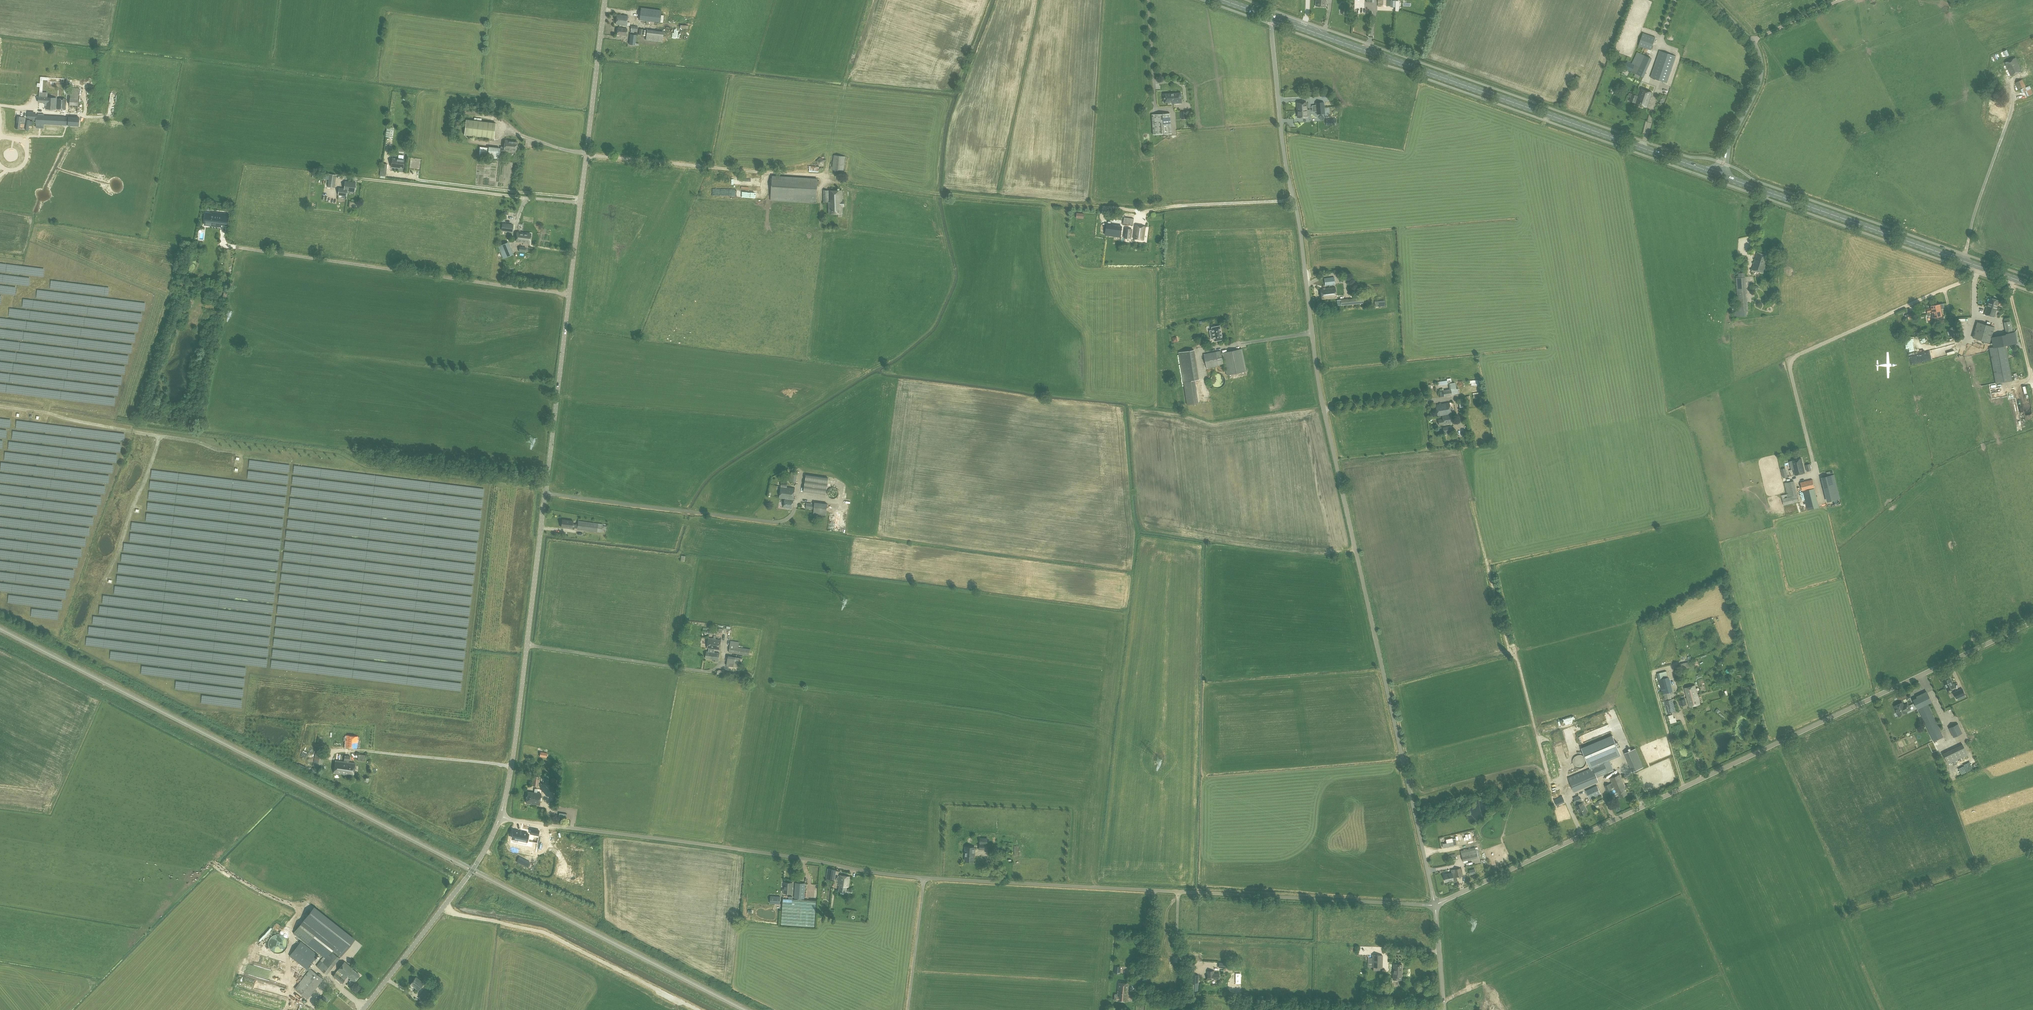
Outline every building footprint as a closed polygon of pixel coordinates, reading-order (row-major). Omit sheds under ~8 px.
[(661,10),(641,8),(639,20),(659,22),(661,10)] [(616,24),(627,26),(628,16),(617,15),(616,23),(616,24)] [(618,27),(617,35),(626,36),(627,29),(618,27)] [(663,32),(647,30),(645,40),(661,42),(663,32)] [(1638,46),(1646,49),(1648,50),(1651,51),(1656,37),(1643,33),(1638,46)] [(1676,56),(1660,51),(1651,78),(1667,83),(1676,56)] [(1624,68),(1632,72),(1637,74),(1640,76),(1644,77),(1652,59),(1637,52),(1632,64),(1627,62),(1624,68)] [(2004,63),(2008,69),(2011,76),(2022,71),(2018,63),(2016,57),(2004,63)] [(77,69),(77,82),(85,83),(85,69),(77,69)] [(2019,90),(2021,89),(2026,87),(2022,80),(2015,83),(2019,90)] [(2026,87),(2021,89),(2022,92),(2025,91),(2028,96),(2032,94),(2029,86),(2026,87)] [(69,104),(78,104),(78,87),(70,87),(69,104)] [(1638,96),(1632,94),(1630,101),(1647,107),(1653,93),(1641,88),(1638,96)] [(1174,102),(1174,103),(1182,103),(1181,93),(1163,94),(1164,102),(1174,102)] [(39,97),(38,102),(46,103),(46,104),(45,104),(46,104),(46,105),(45,105),(46,105),(46,109),(49,109),(50,108),(52,108),(52,109),(56,109),(57,98),(48,98),(39,97)] [(58,98),(57,109),(66,110),(66,99),(58,98)] [(1313,112),(1316,112),(1317,114),(1325,113),(1324,102),(1316,103),(1316,105),(1312,105),(1313,112)] [(1998,109),(1998,106),(1995,106),(1995,109),(1990,109),(1989,116),(2003,116),(2003,109),(1998,109)] [(36,115),(37,115),(33,115),(33,112),(28,112),(28,118),(33,118),(33,120),(36,120),(36,115)] [(1171,133),(1170,113),(1153,114),(1152,114),(1153,134),(1171,133)] [(36,115),(36,120),(36,123),(64,125),(64,123),(68,124),(68,125),(79,126),(79,117),(69,117),(69,118),(64,118),(64,116),(37,115),(36,115)] [(466,119),(464,134),(494,138),(496,122),(466,119)] [(394,128),(387,127),(386,129),(385,137),(393,138),(394,130),(394,128)] [(517,141),(505,140),(504,147),(501,147),(501,150),(516,151),(517,141)] [(479,156),(488,157),(489,148),(479,147),(479,156)] [(489,148),(488,157),(499,159),(500,148),(489,147),(489,148)] [(398,159),(392,158),(392,160),(390,160),(390,164),(392,164),(391,167),(403,168),(404,160),(403,160),(404,155),(398,155),(398,159)] [(832,169),(844,171),(845,157),(834,155),(832,169)] [(819,166),(824,165),(825,160),(821,157),(816,161),(819,166)] [(329,175),(329,179),(328,187),(334,188),(336,175),(329,174),(329,175)] [(818,180),(808,179),(808,178),(799,177),(799,178),(773,175),(770,199),(815,204),(818,180)] [(344,188),(339,188),(338,195),(342,196),(346,196),(347,191),(354,192),(356,183),(345,181),(344,188)] [(844,206),(844,201),(842,201),(842,190),(823,190),(823,202),(828,202),(829,214),(839,214),(839,216),(842,216),(842,206),(844,206)] [(228,224),(229,214),(213,212),(212,216),(206,215),(205,221),(212,222),(212,226),(221,227),(222,217),(228,218),(227,224),(228,224)] [(1133,225),(1134,218),(1124,217),(1123,224),(1133,225)] [(502,223),(501,230),(512,232),(513,225),(502,223)] [(1122,226),(1106,224),(1105,235),(1121,237),(1122,226)] [(1146,227),(1135,225),(1133,239),(1144,240),(1146,227)] [(549,245),(549,227),(540,227),(540,245),(549,245)] [(503,258),(512,254),(507,242),(498,246),(503,258)] [(1763,273),(1768,256),(1757,252),(1752,270),(1763,273)] [(1335,284),(1334,277),(1324,279),(1325,285),(1335,284)] [(1746,277),(1745,277),(1739,278),(1736,278),(1738,311),(1746,311),(1748,311),(1746,277)] [(1325,288),(1325,287),(1323,288),(1323,289),(1321,289),(1322,299),(1325,299),(1337,298),(1336,287),(1325,288)] [(2001,308),(1997,307),(1999,300),(1990,298),(1988,305),(1987,305),(1985,314),(1994,317),(1997,310),(2000,311),(2001,308)] [(1938,310),(1937,305),(1931,306),(1931,308),(1929,309),(1930,310),(1928,310),(1929,312),(1927,312),(1928,316),(1932,315),(1932,317),(1934,317),(1935,319),(1936,320),(1940,319),(1941,318),(1941,316),(1942,315),(1942,311),(1939,311),(1939,310),(1938,310)] [(1907,314),(1909,319),(1918,316),(1916,311),(1907,314)] [(2011,321),(2004,322),(2006,334),(2013,333),(2011,321)] [(1990,342),(1994,327),(1977,322),(1972,337),(1990,342)] [(1214,338),(1214,341),(1223,339),(1220,326),(1212,327),(1212,330),(1209,331),(1211,339),(1214,338)] [(1992,338),(1994,348),(1989,348),(1996,383),(2012,380),(2006,345),(2009,344),(2016,343),(2014,333),(2013,333),(2006,334),(2006,335),(1992,338)] [(1944,352),(1943,345),(1929,348),(1931,356),(1944,352)] [(1222,353),(1227,375),(1247,371),(1242,349),(1222,353)] [(1179,352),(1184,382),(1194,381),(1199,380),(1194,350),(1179,352)] [(1221,351),(1204,354),(1206,368),(1224,365),(1221,351)] [(1910,364),(1930,359),(1928,351),(1908,356),(1910,364)] [(1220,374),(1219,374),(1218,374),(1217,374),(1216,374),(1215,374),(1214,374),(1214,375),(1213,375),(1213,376),(1212,376),(1212,377),(1211,377),(1211,378),(1211,379),(1210,379),(1210,380),(1210,381),(1210,382),(1210,383),(1211,383),(1211,384),(1211,385),(1212,385),(1212,386),(1213,387),(1214,387),(1214,388),(1215,388),(1216,388),(1216,389),(1217,389),(1218,389),(1219,389),(1220,388),(1221,388),(1222,388),(1222,387),(1223,387),(1223,386),(1224,386),(1224,385),(1225,384),(1225,383),(1225,382),(1225,381),(1225,380),(1225,379),(1225,378),(1224,378),(1224,377),(1224,376),(1223,376),(1223,375),(1222,375),(1221,374),(1220,374)] [(1194,381),(1184,382),(1187,405),(1198,404),(1194,381)] [(1451,390),(1452,395),(1457,394),(1459,394),(1458,389),(1457,389),(1456,383),(1449,384),(1450,390),(1451,390)] [(1217,397),(1233,394),(1233,389),(1210,392),(1211,397),(1217,396),(1217,397)] [(1211,405),(1233,401),(1232,397),(1210,400),(1211,405)] [(1437,411),(1438,416),(1442,415),(1443,419),(1438,420),(1439,425),(1453,423),(1451,411),(1451,410),(1450,406),(1449,402),(1436,405),(1437,411)] [(1802,459),(1790,462),(1792,470),(1794,470),(1795,475),(1805,473),(1802,459)] [(826,494),(828,477),(806,474),(803,491),(826,494)] [(1828,501),(1840,499),(1834,474),(1833,474),(1831,475),(1822,477),(1828,501)] [(1803,491),(1814,488),(1812,480),(1800,483),(1802,491),(1803,491)] [(1787,494),(1788,497),(1797,495),(1794,481),(1785,483),(1787,494)] [(785,498),(793,499),(795,488),(787,487),(787,483),(781,482),(779,498),(785,498)] [(830,488),(829,489),(828,490),(828,491),(828,492),(827,492),(827,493),(827,494),(828,494),(828,495),(828,496),(829,496),(829,497),(830,497),(830,498),(831,498),(832,498),(833,498),(834,498),(835,498),(836,498),(836,497),(837,497),(837,496),(838,496),(838,495),(838,494),(839,494),(839,493),(839,492),(838,492),(838,491),(838,490),(837,489),(837,488),(836,488),(835,488),(835,487),(834,487),(833,487),(832,487),(831,487),(831,488),(830,488)] [(1819,508),(1814,488),(1803,491),(1807,511),(1819,508)] [(1788,497),(1782,499),(1784,506),(1798,502),(1797,495),(1788,497)] [(792,509),(793,499),(785,498),(784,507),(792,509)] [(814,504),(814,509),(814,511),(813,512),(813,514),(826,515),(827,504),(815,502),(814,504)] [(577,528),(577,529),(602,532),(602,531),(603,526),(603,524),(578,521),(577,524),(573,524),(573,521),(562,519),(561,527),(572,528),(577,528)] [(707,648),(709,648),(714,649),(720,650),(722,640),(716,639),(716,636),(714,635),(714,639),(709,638),(707,648)] [(749,656),(750,649),(738,647),(739,642),(730,641),(729,652),(749,656)] [(714,649),(709,648),(709,652),(707,651),(706,658),(715,659),(715,662),(718,663),(720,653),(713,652),(714,649)] [(738,668),(739,658),(739,657),(728,655),(726,666),(738,668)] [(1659,679),(1663,694),(1670,692),(1673,691),(1669,677),(1668,677),(1661,679),(1659,679)] [(1700,690),(1706,688),(1702,677),(1697,679),(1700,690)] [(1954,687),(1950,678),(1943,682),(1948,690),(1954,687)] [(1687,698),(1697,695),(1695,685),(1685,688),(1687,698)] [(1965,694),(1962,689),(1954,693),(1956,698),(1957,698),(1965,694)] [(1670,692),(1663,694),(1663,696),(1664,696),(1665,697),(1663,697),(1664,701),(1671,700),(1672,699),(1670,692)] [(1913,700),(1917,709),(1918,709),(1934,741),(1943,737),(1928,704),(1932,702),(1928,693),(1913,700)] [(1700,704),(1697,695),(1687,698),(1690,707),(1700,704)] [(1671,700),(1664,701),(1668,714),(1674,712),(1671,700)] [(1908,704),(1904,706),(1902,703),(1894,706),(1899,716),(1907,712),(1910,710),(1908,704)] [(1963,733),(1958,724),(1949,728),(1953,738),(1963,733)] [(357,748),(358,736),(347,735),(346,747),(357,748)] [(1582,749),(1590,767),(1592,767),(1597,764),(1604,762),(1620,755),(1613,736),(1582,749)] [(1547,739),(1543,740),(1549,760),(1552,759),(1547,739)] [(1967,755),(1963,745),(1943,754),(1944,757),(1948,764),(1967,755)] [(1634,771),(1643,767),(1635,749),(1626,753),(1634,771)] [(316,750),(312,766),(322,768),(326,752),(316,750)] [(349,762),(350,756),(345,755),(344,761),(336,760),(334,773),(353,776),(355,763),(349,762)] [(1584,767),(1585,766),(1586,764),(1586,762),(1586,761),(1586,759),(1585,758),(1584,757),(1583,756),(1581,755),(1580,755),(1578,755),(1576,756),(1575,757),(1574,759),(1573,762),(1573,764),(1575,767),(1577,768),(1580,769),(1581,769),(1582,768),(1584,767)] [(1608,773),(1604,762),(1597,764),(1592,767),(1597,777),(1608,773)] [(1592,767),(1590,767),(1590,768),(1568,778),(1574,792),(1599,781),(1597,777),(1592,767)] [(1618,791),(1620,797),(1628,794),(1625,788),(1626,788),(1620,774),(1610,778),(1612,783),(1610,784),(1605,786),(1607,792),(1612,789),(1612,788),(1614,787),(1616,792),(1618,791)] [(1586,791),(1589,800),(1601,794),(1597,785),(1586,791)] [(528,792),(526,803),(539,805),(541,793),(528,792)] [(1574,802),(1576,806),(1580,815),(1587,812),(1583,802),(1581,798),(1580,799),(1575,801),(1574,802)] [(527,841),(528,834),(514,831),(512,838),(519,839),(519,843),(524,844),(525,841),(527,841)] [(965,861),(973,861),(974,852),(975,852),(975,847),(965,847),(965,853),(966,853),(965,861)] [(1477,858),(1475,848),(1461,851),(1463,861),(1477,858)] [(519,857),(517,861),(527,867),(530,862),(519,857)] [(826,878),(830,879),(835,880),(836,870),(828,868),(826,878)] [(1453,880),(1453,881),(1454,881),(1455,882),(1456,882),(1456,881),(1457,881),(1457,880),(1457,877),(1462,876),(1463,876),(1461,868),(1460,869),(1460,868),(1454,869),(1451,870),(1452,873),(1444,874),(1446,881),(1452,880),(1453,880)] [(850,876),(840,875),(838,885),(839,886),(839,891),(846,892),(847,887),(848,887),(850,876)] [(782,889),(782,892),(784,892),(784,893),(792,893),(792,883),(784,882),(784,889),(782,889)] [(798,898),(801,899),(804,899),(805,883),(795,883),(794,898),(798,898)] [(821,887),(821,895),(830,895),(830,887),(821,887)] [(801,900),(801,899),(798,898),(798,900),(783,898),(781,924),(815,927),(816,901),(801,900)] [(294,933),(307,944),(325,958),(318,967),(327,974),(340,958),(355,940),(314,907),(307,916),(294,933)] [(284,926),(280,932),(284,935),(289,930),(284,926)] [(271,937),(270,938),(269,940),(269,942),(268,944),(268,945),(269,947),(270,949),(271,950),(272,951),(275,953),(276,953),(278,953),(279,953),(282,952),(284,951),(286,949),(287,948),(287,946),(287,945),(288,943),(287,941),(286,939),(285,937),(283,936),(281,935),(280,934),(278,934),(276,934),(274,935),(272,936),(271,937)] [(289,956),(306,969),(308,967),(318,954),(301,941),(289,956)] [(347,952),(350,954),(356,945),(353,943),(347,952)] [(1372,958),(1372,963),(1372,967),(1373,967),(1380,967),(1383,967),(1383,955),(1372,955),(1372,958)] [(348,976),(354,981),(360,974),(353,969),(354,968),(344,961),(333,976),(342,983),(348,976)] [(1393,979),(1401,979),(1402,964),(1394,964),(1393,979)] [(323,979),(310,968),(308,971),(294,988),(308,999),(323,979)] [(1215,973),(1214,971),(1207,971),(1208,979),(1219,978),(1219,973),(1215,973)] [(416,977),(411,984),(418,990),(424,983),(416,977)] [(1118,982),(1117,995),(1115,994),(1115,1001),(1127,1002),(1129,983),(1118,982)] [(431,992),(426,988),(418,998),(423,1002),(431,992)]
